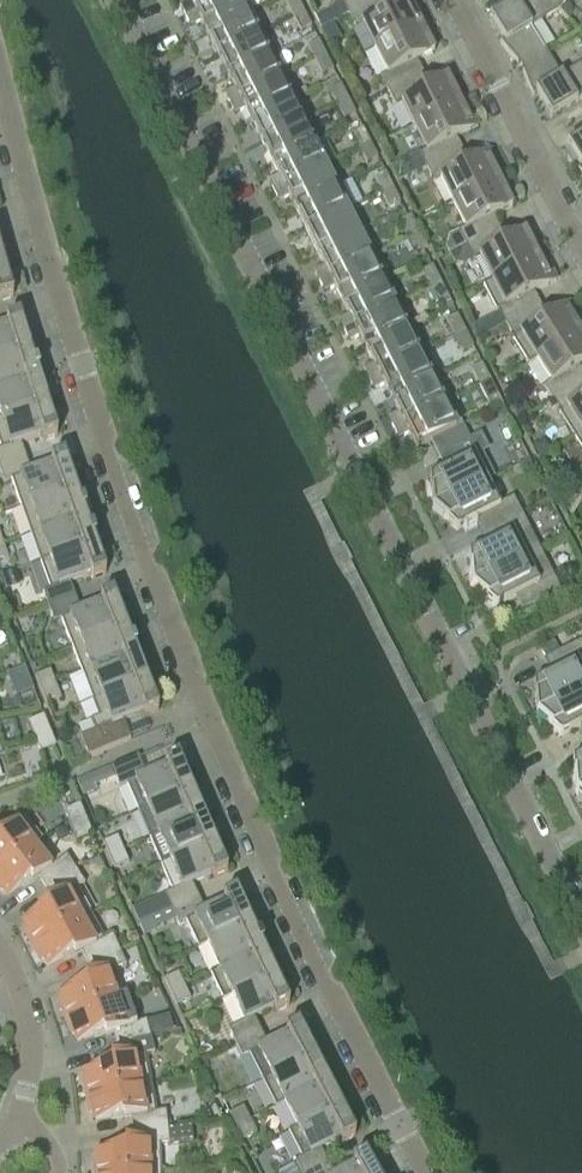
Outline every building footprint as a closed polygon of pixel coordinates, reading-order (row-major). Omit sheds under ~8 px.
[(190,3),(181,7),(185,17),(219,0),(188,0),(190,3)] [(251,11),(251,10),(245,13),(238,0),(219,0),(185,17),(190,27),(199,22),(205,34),(251,11)] [(292,18),(303,12),(297,0),(291,0),(285,3),(292,18)] [(348,14),(377,0),(341,0),(348,14)] [(348,14),(355,29),(362,26),(374,50),(426,24),(414,0),(409,0),(385,12),(378,0),(377,0),(348,14)] [(546,52),(531,28),(559,10),(551,0),(512,0),(513,3),(489,17),(504,43),(502,44),(501,42),(500,43),(520,67),(546,52)] [(559,10),(568,0),(551,0),(559,10)] [(251,11),(205,34),(217,56),(262,33),(251,11)] [(311,27),(303,12),(292,18),(300,32),(311,27)] [(426,24),(374,50),(386,74),(380,77),(387,92),(417,77),(411,64),(434,52),(428,40),(433,38),(426,24)] [(228,78),(273,55),(262,33),(217,56),(228,78)] [(307,47),(315,61),(325,56),(318,41),(307,47)] [(520,67),(532,97),(534,96),(533,94),(535,93),(551,118),(581,99),(581,63),(561,76),(546,52),(520,67)] [(234,90),(225,95),(230,104),(284,76),(273,55),(228,78),(234,90)] [(333,70),(325,56),(315,61),(322,76),(333,70)] [(284,76),(230,104),(235,114),(244,109),(250,122),(289,101),(279,81),(285,78),(284,76)] [(417,77),(387,92),(394,106),(401,103),(413,127),(465,101),(458,87),(453,89),(447,77),(424,89),(417,77)] [(329,90),(337,105),(347,99),(340,85),(329,90)] [(355,114),(347,99),(337,105),(344,119),(355,114)] [(289,101),(250,122),(261,143),(300,123),(289,101)] [(465,101),(413,127),(425,151),(419,154),(426,169),(456,154),(450,141),(478,127),(465,101)] [(300,123),(261,143),(272,165),(312,145),(300,123)] [(351,134),(359,149),(369,143),(362,128),(351,134)] [(567,145),(581,169),(581,135),(567,145)] [(377,158),(369,143),(359,149),(366,163),(377,158)] [(278,177),(269,182),(274,192),(323,167),(312,145),(272,165),(278,177)] [(456,154),(426,169),(434,183),(440,180),(452,204),(504,178),(491,152),(463,167),(456,154)] [(323,167),(274,192),(279,201),(288,197),(294,209),(340,186),(339,185),(333,188),(323,167)] [(374,178),(381,193),(392,187),(384,173),(374,178)] [(504,178),(452,204),(464,228),(458,231),(465,246),(495,231),(489,218),(512,206),(506,194),(511,192),(504,178)] [(340,186),(294,209),(305,232),(351,208),(340,186)] [(399,202),(392,187),(381,193),(388,207),(399,202)] [(351,208),(305,232),(316,253),(362,230),(351,208)] [(400,221),(408,238),(418,232),(410,216),(400,221)] [(324,268),(315,273),(319,282),(374,254),(374,253),(368,256),(357,234),(363,231),(362,230),(316,253),(324,268)] [(495,231),(465,246),(473,261),(479,257),(491,280),(482,285),(483,286),(543,255),(536,241),(531,243),(525,232),(502,244),(495,231)] [(427,248),(418,232),(408,238),(416,254),(427,248)] [(374,254),(319,282),(324,292),(333,287),(341,302),(387,279),(374,254)] [(543,255),(483,286),(496,311),(498,310),(505,325),(534,308),(528,295),(556,281),(543,255)] [(13,297),(3,265),(0,265),(0,300),(13,297)] [(421,272),(429,288),(440,283),(432,266),(421,272)] [(348,317),(339,321),(344,331),(399,303),(387,279),(341,302),(348,317)] [(448,299),(440,283),(429,288),(437,304),(448,299)] [(399,303),(344,331),(349,341),(358,336),(366,351),(411,328),(399,303)] [(581,330),(581,325),(569,304),(542,321),(534,308),(505,325),(514,339),(512,340),(527,364),(581,330)] [(446,321),(454,337),(465,332),(457,315),(446,321)] [(29,350),(19,318),(5,322),(6,326),(0,328),(0,359),(29,350)] [(373,366),(364,370),(369,380),(424,352),(411,328),(366,351),(373,366)] [(527,364),(528,365),(536,360),(550,382),(543,386),(552,400),(581,382),(573,370),(581,364),(581,330),(527,364)] [(473,348),(465,332),(454,337),(462,353),(473,348)] [(0,359),(0,389),(38,377),(29,350),(0,359)] [(424,352),(369,380),(374,390),(383,385),(390,400),(436,377),(424,352)] [(470,370),(478,386),(489,380),(481,364),(470,370)] [(46,404),(48,403),(45,393),(43,394),(38,377),(0,389),(0,417),(0,418),(0,419),(46,404)] [(398,415),(389,419),(393,429),(448,401),(436,377),(390,400),(398,415)] [(497,396),(489,380),(478,386),(487,402),(497,396)] [(552,400),(560,412),(558,413),(573,437),(581,432),(581,384),(581,382),(552,400)] [(448,401),(393,429),(398,438),(407,434),(415,450),(416,451),(417,450),(417,449),(433,441),(442,436),(461,427),(448,401)] [(0,419),(0,449),(0,450),(0,467),(26,458),(21,444),(42,437),(43,441),(57,436),(46,404),(0,419)] [(446,468),(429,477),(432,509),(486,482),(494,477),(481,453),(487,450),(480,435),(479,434),(468,440),(461,427),(442,436),(433,441),(446,468)] [(573,437),(581,451),(581,432),(573,437)] [(0,467),(0,473),(3,483),(11,480),(20,508),(75,489),(63,457),(50,462),(51,465),(30,473),(26,458),(0,467)] [(486,482),(432,509),(456,530),(483,517),(489,529),(519,513),(512,499),(499,506),(486,482)] [(30,535),(84,516),(75,489),(20,508),(30,535)] [(495,541),(468,554),(471,586),(539,552),(519,513),(489,529),(495,541)] [(84,516),(30,535),(39,562),(94,543),(84,516)] [(94,543),(39,562),(49,590),(42,593),(48,608),(75,598),(69,583),(90,576),(91,580),(105,575),(94,543)] [(539,552),(471,586),(495,607),(522,594),(528,606),(559,591),(539,552)] [(80,612),(75,598),(48,608),(53,623),(60,620),(71,647),(125,626),(124,626),(126,625),(122,615),(121,616),(112,595),(99,600),(100,604),(80,612)] [(125,626),(71,647),(81,674),(135,653),(125,626)] [(581,692),(581,672),(577,663),(581,660),(581,642),(553,657),(560,670),(533,683),(536,715),(581,692)] [(135,653),(81,674),(92,701),(146,680),(145,679),(147,679),(143,669),(142,670),(135,653)] [(40,690),(55,684),(50,671),(35,677),(40,690)] [(146,680),(92,701),(98,717),(91,721),(103,751),(130,740),(122,721),(143,713),(144,717),(158,711),(146,680)] [(55,684),(40,690),(45,704),(60,698),(55,684)] [(536,715),(560,736),(581,725),(581,692),(536,715)] [(28,724),(40,752),(54,746),(42,718),(28,724)] [(581,788),(581,755),(572,760),(575,792),(581,788)] [(137,758),(111,769),(119,788),(126,785),(137,812),(190,789),(192,788),(188,779),(186,779),(177,759),(164,764),(165,768),(145,776),(137,758)] [(190,789),(137,812),(138,813),(148,839),(158,835),(202,816),(190,789)] [(79,806),(64,812),(76,841),(90,835),(79,806)] [(158,835),(148,839),(159,866),(169,861),(213,842),(215,841),(210,831),(209,832),(202,816),(158,835)] [(40,839),(24,819),(0,838),(0,869),(40,839)] [(102,843),(108,856),(123,850),(117,837),(102,843)] [(46,889),(75,870),(66,856),(50,868),(33,845),(40,840),(40,839),(0,869),(0,892),(3,890),(7,896),(29,879),(32,882),(39,877),(46,889)] [(159,866),(158,866),(170,893),(165,895),(171,910),(198,898),(191,884),(212,875),(213,879),(226,873),(213,842),(169,861),(159,866)] [(128,863),(123,850),(108,856),(114,870),(128,863)] [(32,942),(34,945),(89,915),(75,889),(84,885),(75,870),(46,889),(54,900),(46,904),(48,908),(24,921),(28,928),(25,930),(31,942),(32,942)] [(198,898),(171,910),(178,924),(185,921),(197,948),(250,923),(249,923),(251,922),(247,913),(245,913),(235,893),(222,899),(224,903),(204,912),(198,898)] [(82,953),(88,965),(119,951),(112,936),(103,941),(89,915),(34,945),(36,948),(35,949),(42,961),(45,959),(48,966),(73,953),(75,957),(82,953)] [(250,923),(197,948),(198,949),(206,944),(218,969),(209,973),(210,974),(262,949),(250,923)] [(262,949),(210,974),(222,1000),(274,975),(262,949)] [(66,1015),(67,1019),(126,998),(125,997),(117,1000),(107,973),(125,967),(119,951),(88,965),(93,978),(85,980),(87,985),(60,994),(63,1001),(60,1002),(65,1016),(66,1015)] [(164,980),(170,993),(184,986),(178,973),(164,980)] [(274,975),(222,1000),(222,1001),(231,997),(243,1022),(228,1030),(235,1044),(260,1032),(254,1018),(274,1008),(275,1012),(288,1006),(274,975)] [(184,986),(170,993),(176,1006),(190,999),(184,986)] [(113,1034),(117,1047),(150,1038),(145,1022),(135,1025),(126,998),(67,1019),(68,1022),(67,1022),(72,1036),(75,1035),(78,1042),(104,1032),(105,1036),(113,1034)] [(260,1032),(235,1044),(242,1059),(257,1051),(270,1076),(261,1081),(262,1081),(313,1055),(298,1025),(285,1032),(287,1035),(267,1045),(260,1032)] [(87,1093),(88,1096),(150,1085),(144,1056),(154,1054),(150,1038),(117,1047),(120,1060),(112,1062),(113,1066),(86,1071),(87,1079),(84,1079),(86,1093),(87,1093)] [(313,1055),(262,1081),(275,1107),(326,1081),(313,1055)] [(326,1081),(275,1107),(275,1108),(284,1103),(296,1128),(288,1132),(288,1133),(339,1107),(339,1106),(341,1105),(336,1096),(334,1097),(326,1081)] [(131,1118),(133,1132),(167,1128),(165,1112),(155,1113),(150,1085),(88,1096),(89,1100),(88,1100),(91,1114),(94,1114),(95,1121),(123,1116),(123,1120),(131,1118)] [(229,1114),(235,1127),(249,1120),(243,1107),(229,1114)] [(288,1133),(301,1159),(294,1163),(300,1172),(309,1172),(327,1163),(320,1150),(340,1140),(342,1143),(354,1137),(339,1107),(288,1133)] [(256,1133),(249,1120),(235,1127),(242,1140),(256,1133)] [(159,1145),(169,1145),(167,1128),(133,1132),(135,1146),(126,1146),(126,1150),(99,1151),(99,1159),(96,1159),(96,1172),(160,1172),(159,1145)] [(365,1156),(352,1163),(354,1166),(341,1172),(374,1172),(365,1156)] [(309,1172),(333,1172),(327,1163),(309,1172)]
